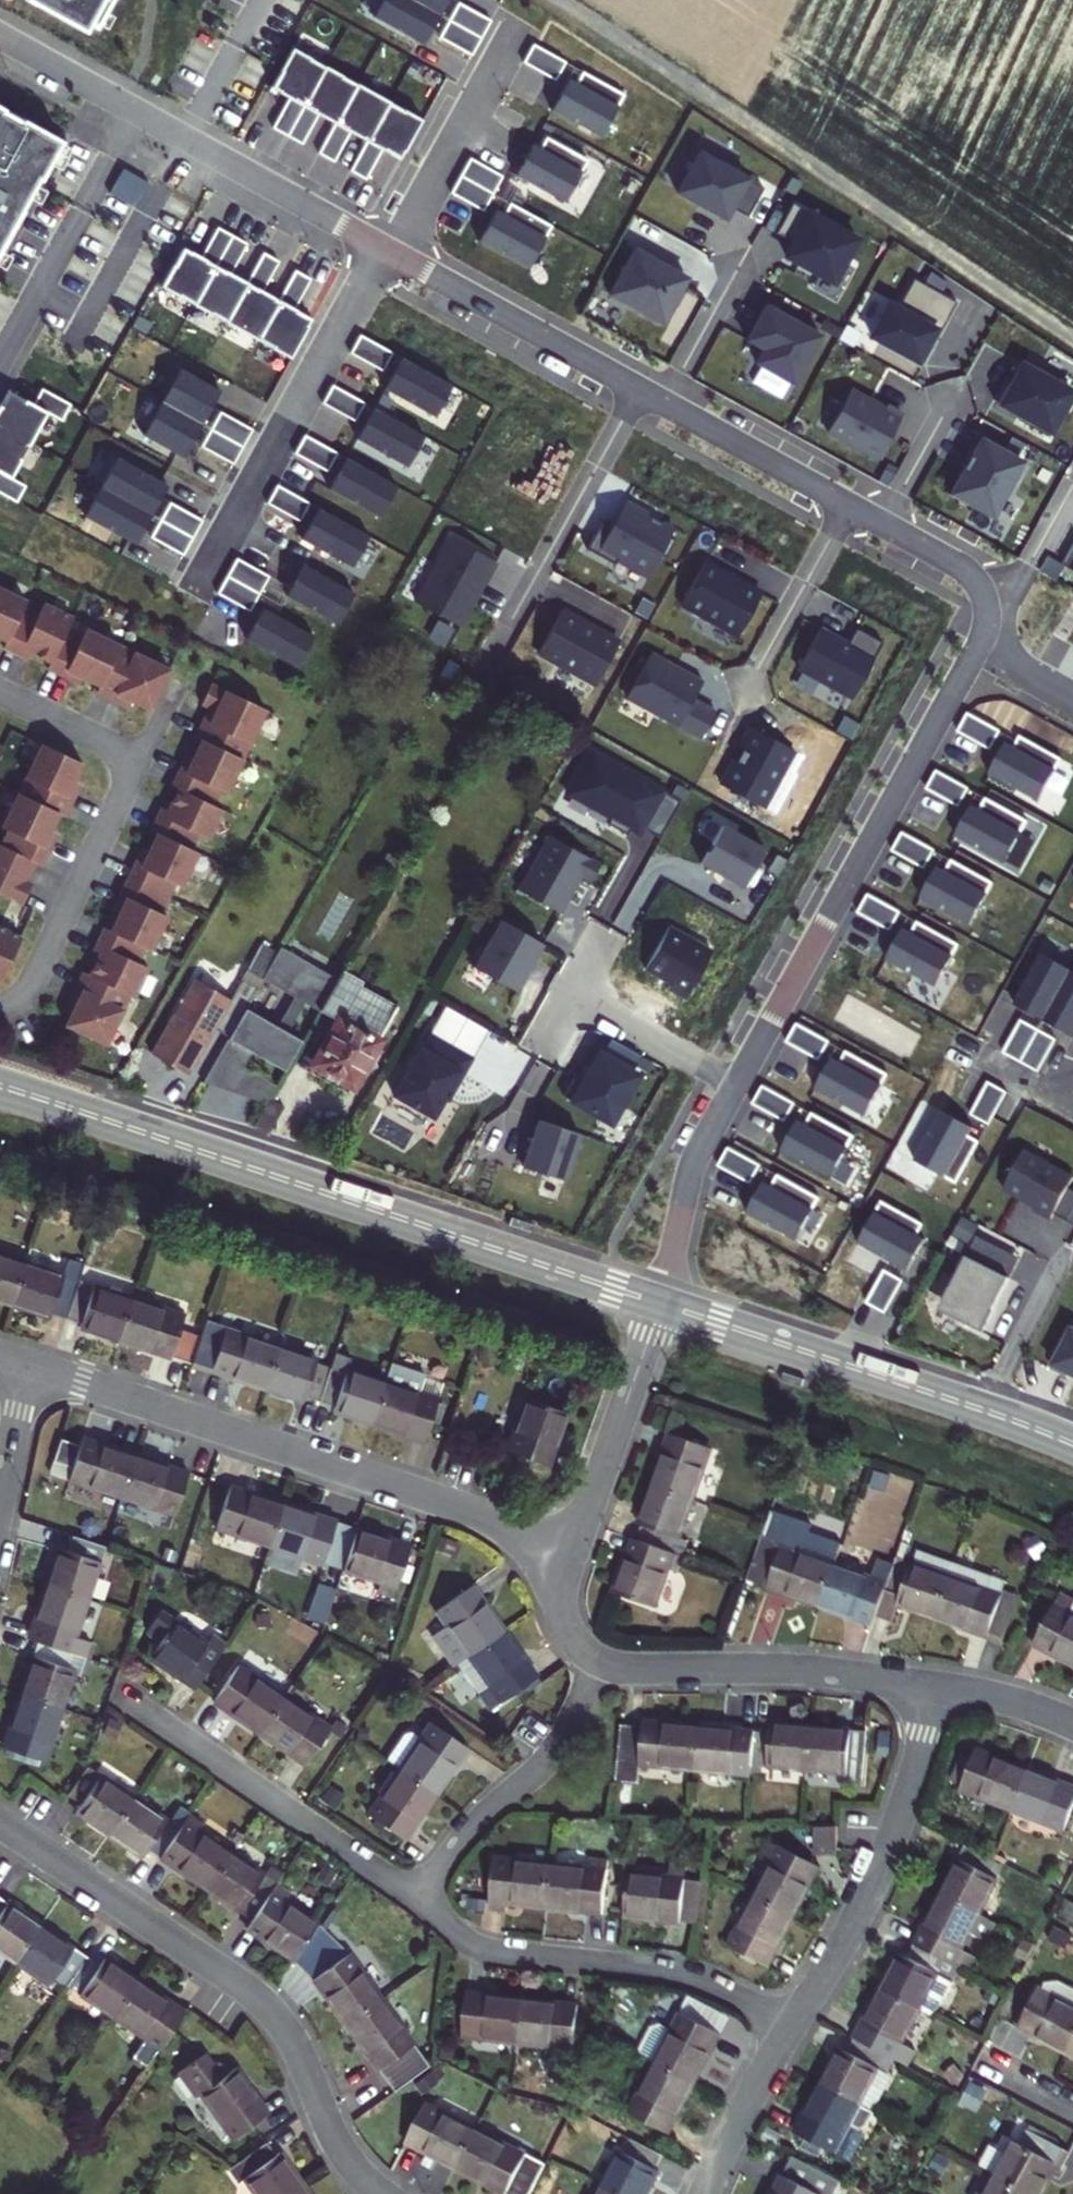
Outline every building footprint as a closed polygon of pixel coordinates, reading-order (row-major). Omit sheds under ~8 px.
[(102,30),(118,0),(49,0),(102,30)] [(376,17),(426,45),(443,16),(415,0),(386,0),(376,17)] [(443,16),(452,0),(415,0),(443,16)] [(462,4),(452,21),(484,39),(494,21),(462,4)] [(484,39),(452,21),(443,38),(474,56),(484,39)] [(565,68),(574,51),(543,33),(533,50),(565,68)] [(277,126),(292,135),(330,67),(292,45),(269,84),(293,98),(277,126)] [(330,67),(292,135),(307,143),(322,114),(339,123),(361,84),(330,67)] [(580,82),(572,77),(555,109),(605,137),(628,94),(586,71),(580,82)] [(339,123),(322,152),(337,161),(354,131),(370,141),(393,102),(361,84),(339,123)] [(20,215),(25,218),(68,140),(0,102),(0,250),(20,215)] [(370,141),(353,172),(370,182),(388,150),(404,159),(426,120),(393,102),(370,141)] [(543,148),(535,143),(518,175),(568,202),(591,160),(549,137),(543,148)] [(700,152),(677,192),(700,205),(702,203),(711,208),(710,210),(726,219),(733,208),(748,216),(764,188),(748,180),(749,179),(700,152)] [(473,159),(464,176),(495,193),(505,176),(473,159)] [(495,193),(464,176),(454,193),(486,211),(495,193)] [(507,214),(498,209),(481,241),(531,268),(554,226),(513,203),(507,214)] [(785,257),(833,284),(856,241),(809,215),(809,216),(792,206),(776,235),(793,244),(785,257)] [(198,303),(236,234),(222,226),(205,256),(187,245),(165,285),(198,303)] [(251,242),(236,234),(198,303),(229,321),(251,281),(234,272),(251,242)] [(636,249),(611,294),(664,324),(688,278),(636,249)] [(282,260),(267,252),(251,281),(229,321),(261,338),(282,299),(266,290),(282,260)] [(314,278),(299,269),(282,299),(261,338),(294,357),(316,318),(297,307),(314,278)] [(923,364),(933,345),(927,342),(931,335),(937,339),(957,302),(914,278),(898,308),(890,303),(872,336),(923,364)] [(766,305),(747,340),(763,349),(756,363),(794,384),(821,336),(766,305)] [(385,368),(394,351),(363,334),(353,351),(385,368)] [(387,387),(437,415),(454,384),(404,357),(387,387)] [(1005,379),(992,401),(1028,421),(1025,425),(1046,437),(1071,392),(1052,382),(1055,377),(1037,366),(1034,372),(1021,365),(1011,383),(1005,379)] [(223,388),(184,367),(166,399),(205,421),(223,388)] [(357,418),(367,401),(335,383),(326,401),(357,418)] [(22,499),(31,483),(16,475),(52,410),(67,418),(76,402),(47,386),(38,402),(13,388),(0,413),(0,467),(2,468),(0,471),(0,487),(22,499)] [(884,406),(883,409),(849,390),(825,432),(876,460),(901,415),(884,406)] [(166,399),(147,433),(186,454),(205,421),(166,399)] [(360,437),(410,465),(427,434),(376,406),(360,437)] [(224,409),(214,427),(246,444),(255,427),(224,409)] [(246,444),(214,427),(205,444),(236,461),(246,444)] [(329,468),(339,451),(307,433),(298,450),(329,468)] [(1021,462),(976,438),(966,455),(968,457),(962,468),(963,469),(948,496),(971,509),(973,506),(991,516),(1004,492),(1007,494),(1018,474),(1015,473),(1021,462)] [(171,482),(121,454),(104,483),(154,511),(171,482)] [(332,487),(382,515),(399,484),(349,456),(332,487)] [(104,483),(88,512),(138,540),(154,511),(104,483)] [(302,518),(312,500),(280,483),(271,500),(302,518)] [(627,495),(612,521),(603,516),(588,542),(617,558),(620,553),(650,570),(662,548),(668,551),(678,533),(672,530),(676,522),(627,495)] [(174,499),(164,516),(195,534),(205,517),(174,499)] [(304,537),(355,564),(372,534),(321,506),(304,537)] [(195,534),(164,516),(154,534),(186,551),(195,534)] [(415,603),(458,628),(496,565),(452,539),(415,603)] [(1062,565),(1072,571),(1072,544),(1062,565)] [(230,572),(261,590),(271,573),(239,555),(230,572)] [(327,614),(344,583),(294,555),(276,586),(327,614)] [(725,571),(704,559),(680,602),(737,634),(760,593),(724,573),(725,571)] [(252,607),(261,590),(230,572),(220,590),(252,607)] [(4,636),(1,642),(18,650),(21,644),(48,657),(45,664),(69,676),(79,673),(97,682),(94,688),(118,700),(128,697),(147,707),(162,677),(167,667),(83,625),(80,632),(65,624),(71,613),(41,599),(36,610),(21,602),(24,596),(0,584),(0,634),(4,636)] [(586,613),(565,602),(541,645),(598,677),(621,636),(585,615),(586,613)] [(249,636),(299,664),(316,633),(266,606),(249,636)] [(856,626),(848,642),(820,626),(798,667),(847,694),(878,639),(856,626)] [(684,673),(649,653),(625,695),(700,737),(715,710),(692,697),(702,679),(685,670),(684,673)] [(58,1022),(97,1041),(122,992),(126,995),(141,965),(130,960),(137,945),(143,948),(160,914),(154,911),(169,882),(175,885),(192,851),(186,848),(193,833),(203,838),(218,809),(207,804),(215,789),(221,792),(262,708),(217,686),(215,685),(209,682),(198,703),(206,707),(192,736),(198,739),(189,757),(180,761),(168,785),(174,788),(161,815),(154,812),(146,829),(152,832),(143,850),(134,853),(110,900),(114,910),(105,928),(98,925),(90,942),(96,945),(83,972),(77,969),(64,993),(67,1003),(58,1022)] [(966,712),(956,731),(988,749),(998,730),(966,712)] [(732,758),(718,783),(761,806),(792,749),(748,724),(736,746),(741,748),(734,760),(732,758)] [(1005,741),(987,772),(1037,800),(1061,758),(1019,734),(1013,745),(1005,741)] [(39,740),(0,818),(0,825),(4,826),(0,834),(0,892),(17,900),(22,889),(16,886),(20,877),(31,856),(37,859),(49,834),(46,825),(54,810),(60,813),(72,788),(69,779),(79,760),(39,740)] [(590,749),(565,792),(609,816),(605,822),(625,834),(632,822),(658,837),(680,800),(590,749)] [(934,770),(924,788),(956,806),(966,787),(934,770)] [(970,804),(952,835),(1002,863),(1026,821),(984,797),(978,808),(970,804)] [(720,823),(699,860),(741,885),(762,847),(720,823)] [(900,831),(889,850),(921,868),(932,849),(900,831)] [(517,886),(559,910),(580,873),(590,878),(599,862),(548,832),(517,886)] [(935,866),(917,897),(968,925),(991,883),(949,859),(943,870),(935,866)] [(16,886),(22,889),(26,880),(20,877),(16,886)] [(865,893),(855,912),(887,930),(897,911),(865,893)] [(499,918),(472,965),(513,989),(522,975),(520,970),(528,957),(532,956),(541,942),(499,918)] [(901,928),(883,959),(933,987),(957,944),(915,921),(908,932),(901,928)] [(712,951),(668,926),(642,972),(686,996),(712,951)] [(14,935),(0,928),(0,963),(14,935)] [(340,1102),(349,1086),(354,1086),(358,1080),(356,1075),(393,1011),(356,989),(358,984),(336,971),(335,973),(326,989),(263,952),(245,942),(212,1000),(180,982),(140,1053),(176,1074),(202,1027),(216,1035),(197,1070),(221,1083),(246,1039),(284,1061),(300,1033),(262,1011),(274,990),(313,1012),(332,1023),(328,1030),(326,1030),(319,1042),(319,1044),(299,1078),(340,1102)] [(1039,950),(1011,1000),(1040,1017),(1068,967),(1039,950)] [(1040,1017),(1070,1033),(1072,1027),(1072,969),(1068,967),(1040,1017)] [(1018,1016),(1000,1049),(1017,1058),(1035,1026),(1018,1016)] [(793,1022),(783,1041),(815,1059),(825,1040),(793,1022)] [(1035,1026),(1017,1058),(1034,1068),(1052,1035),(1035,1026)] [(391,1092),(430,1115),(449,1083),(453,1085),(470,1055),(428,1032),(420,1046),(418,1045),(391,1092)] [(828,1056),(811,1088),(861,1116),(885,1073),(843,1049),(836,1061),(828,1056)] [(596,1052),(579,1081),(570,1075),(560,1093),(607,1120),(634,1073),(596,1052)] [(987,1079),(969,1112),(988,1122),(1006,1089),(987,1079)] [(759,1084),(749,1103),(780,1121),(791,1102),(759,1084)] [(972,1125),(940,1108),(913,1159),(956,1182),(979,1139),(968,1133),(972,1125)] [(794,1118),(776,1150),(826,1178),(850,1135),(808,1112),(802,1123),(794,1118)] [(577,1131),(535,1117),(520,1163),(561,1177),(577,1131)] [(1022,1144),(1001,1183),(1033,1201),(1032,1203),(1049,1213),(1051,1208),(1066,1182),(1071,1172),(1022,1144)] [(724,1146),(714,1165),(746,1183),(756,1164),(724,1146)] [(759,1181),(741,1212),(792,1240),(815,1197),(773,1174),(767,1185),(759,1181)] [(1051,1208),(1064,1215),(1072,1200),(1072,1186),(1066,1182),(1051,1208)] [(879,1196),(854,1238),(904,1267),(922,1236),(914,1231),(920,1220),(879,1196)] [(1064,1215),(1072,1220),(1072,1200),(1064,1215)] [(974,1230),(964,1249),(1007,1272),(1017,1252),(974,1230)] [(964,1249),(941,1293),(946,1309),(979,1326),(1007,1272),(964,1249)] [(0,1255),(0,1301),(14,1305),(27,1263),(0,1255)] [(67,1276),(27,1263),(14,1305),(54,1318),(57,1310),(70,1315),(78,1288),(65,1284),(67,1276)] [(860,1298),(879,1308),(898,1276),(879,1265),(860,1298)] [(94,1293),(78,1288),(70,1315),(85,1320),(83,1328),(122,1340),(136,1298),(97,1285),(94,1293)] [(186,1315),(136,1298),(122,1340),(195,1364),(204,1337),(181,1330),(186,1315)] [(1047,1364),(1063,1372),(1064,1370),(1072,1374),(1072,1328),(1067,1325),(1047,1364)] [(282,1349),(226,1331),(212,1374),(268,1391),(282,1349)] [(321,1362),(282,1349),(268,1391),(307,1402),(310,1395),(323,1399),(332,1372),(319,1369),(321,1362)] [(392,1363),(386,1381),(372,1423),(424,1440),(438,1399),(417,1392),(423,1373),(392,1363)] [(346,1376),(332,1372),(323,1399),(340,1404),(337,1412),(372,1423),(386,1381),(349,1369),(346,1376)] [(569,1405),(524,1390),(506,1445),(550,1460),(569,1405)] [(709,1445),(665,1430),(648,1485),(690,1500),(709,1445)] [(86,1441),(83,1452),(76,1471),(73,1470),(69,1484),(123,1502),(138,1458),(86,1441)] [(83,1452),(62,1446),(55,1464),(73,1470),(76,1471),(83,1452)] [(189,1475),(138,1458),(123,1502),(175,1519),(189,1475)] [(676,1539),(690,1500),(648,1485),(635,1523),(643,1527),(639,1540),(667,1550),(671,1538),(676,1539)] [(283,1506),(227,1488),(213,1532),(268,1550),(283,1506)] [(333,1522),(283,1506),(268,1550),(319,1566),(333,1522)] [(792,1541),(759,1530),(743,1577),(816,1604),(830,1565),(790,1551),(792,1541)] [(411,1548),(359,1531),(344,1571),(397,1589),(411,1548)] [(109,1543),(75,1532),(69,1553),(57,1550),(47,1589),(93,1603),(109,1543)] [(673,1552),(667,1550),(639,1540),(630,1537),(612,1590),(656,1606),(673,1552)] [(895,1554),(891,1563),(871,1619),(884,1624),(891,1603),(931,1617),(952,1557),(913,1543),(907,1559),(895,1554)] [(865,1578),(830,1565),(816,1604),(869,1624),(871,1619),(891,1563),(874,1557),(865,1578)] [(1004,1575),(952,1557),(931,1617),(993,1640),(1009,1595),(997,1591),(1004,1575)] [(474,1582),(438,1608),(470,1652),(506,1626),(474,1582)] [(82,1643),(93,1603),(47,1589),(35,1630),(46,1634),(43,1646),(79,1655),(100,1661),(103,1649),(82,1643)] [(1043,1596),(1024,1650),(1072,1667),(1072,1599),(1061,1594),(1058,1602),(1043,1596)] [(158,1634),(146,1652),(180,1676),(194,1686),(199,1679),(216,1655),(220,1648),(226,1640),(208,1628),(203,1636),(172,1615),(156,1604),(143,1623),(158,1634)] [(538,1670),(506,1626),(470,1652),(503,1696),(538,1670)] [(100,1661),(79,1655),(43,1646),(30,1696),(75,1708),(85,1676),(95,1679),(100,1661)] [(282,1689),(238,1658),(211,1697),(258,1730),(282,1689)] [(327,1720),(282,1689),(258,1730),(300,1759),(327,1720)] [(59,1766),(75,1708),(30,1696),(14,1753),(59,1766)] [(465,1740),(425,1715),(397,1759),(436,1783),(465,1740)] [(762,1731),(752,1730),(749,1768),(803,1770),(807,1724),(763,1722),(762,1731)] [(860,1726),(807,1724),(803,1770),(857,1772),(860,1726)] [(696,1727),(639,1725),(638,1733),(618,1732),(615,1788),(634,1790),(634,1768),(692,1772),(696,1727)] [(752,1730),(696,1727),(692,1772),(734,1774),(735,1767),(749,1768),(752,1730)] [(1022,1764),(972,1743),(955,1785),(1006,1807),(1022,1764)] [(404,1832),(436,1783),(397,1759),(366,1806),(404,1832)] [(1022,1764),(1006,1807),(1060,1829),(1072,1796),(1072,1785),(1022,1764)] [(81,1780),(69,1798),(78,1804),(72,1812),(104,1833),(130,1796),(87,1767),(81,1780)] [(178,1829),(130,1796),(104,1833),(138,1856),(145,1847),(158,1856),(178,1829)] [(191,1811),(178,1829),(158,1856),(204,1887),(230,1850),(196,1826),(201,1819),(191,1811)] [(831,1851),(832,1838),(833,1824),(819,1823),(817,1850),(831,1851)] [(823,1856),(783,1837),(758,1885),(799,1905),(823,1856)] [(987,1853),(963,1841),(942,1887),(982,1907),(999,1876),(988,1869),(994,1856),(987,1853)] [(263,1873),(230,1850),(204,1887),(250,1917),(270,1889),(257,1882),(263,1873)] [(663,1850),(662,1866),(680,1868),(683,1851),(663,1850)] [(551,1855),(499,1852),(497,1906),(513,1908),(513,1899),(548,1901),(551,1855)] [(606,1859),(551,1855),(548,1901),(604,1904),(606,1859)] [(662,1866),(625,1863),(622,1907),(677,1910),(680,1868),(662,1866)] [(702,1869),(680,1868),(677,1910),(698,1913),(702,1869)] [(775,1953),(799,1905),(758,1885),(734,1933),(775,1953)] [(964,1942),(982,1907),(942,1887),(920,1936),(946,1949),(958,1955),(964,1942)] [(317,1920),(270,1889),(250,1917),(244,1926),(289,1958),(317,1920)] [(0,1894),(0,1945),(22,1959),(46,1923),(0,1894)] [(89,1951),(46,1923),(22,1959),(54,1980),(60,1970),(71,1977),(89,1951)] [(921,2000),(946,1949),(920,1936),(913,1951),(900,1944),(882,1981),(921,2000)] [(102,1959),(89,1951),(71,1977),(116,2008),(141,1971),(108,1948),(102,1959)] [(380,1996),(347,1953),(311,1979),(345,2024),(380,1996)] [(188,2003),(141,1971),(116,2008),(161,2039),(188,2003)] [(904,2035),(921,2000),(882,1981),(858,2029),(889,2045),(896,2030),(904,2035)] [(524,1995),(468,1988),(463,2036),(517,2042),(524,1995)] [(1032,1990),(1011,2028),(1062,2055),(1072,2034),(1072,2012),(1032,1990)] [(575,2001),(524,1995),(517,2042),(570,2049),(575,2001)] [(413,2040),(380,1996),(345,2024),(378,2069),(392,2088),(429,2060),(413,2040)] [(693,1997),(685,2014),(661,2061),(701,2080),(723,2033),(700,2022),(708,2005),(693,1997)] [(708,2005),(700,2022),(723,2033),(732,2016),(708,2005)] [(865,2094),(889,2045),(858,2029),(851,2043),(840,2039),(824,2074),(865,2094)] [(1062,2055),(1072,2061),(1072,2034),(1062,2055)] [(205,2045),(181,2062),(233,2135),(269,2108),(237,2063),(223,2072),(205,2045)] [(677,2131),(701,2080),(661,2061),(636,2110),(677,2131)] [(841,2145),(865,2094),(824,2074),(800,2124),(841,2145)] [(475,2123),(423,2098),(404,2140),(454,2165),(475,2123)] [(475,2123),(454,2165),(503,2190),(511,2193),(524,2193),(542,2157),(525,2148),(475,2123)] [(995,2173),(1035,2193),(1038,2193),(1052,2166),(1058,2168),(1069,2147),(1027,2127),(1020,2141),(1013,2137),(995,2173)] [(635,2132),(628,2148),(621,2145),(602,2182),(627,2193),(647,2193),(661,2165),(657,2162),(664,2145),(635,2132)] [(243,2152),(252,2165),(245,2169),(263,2193),(282,2193),(307,2176),(283,2142),(276,2147),(268,2135),(243,2152)] [(765,2193),(817,2193),(819,2190),(827,2193),(839,2169),(790,2145),(765,2193)] [(995,2173),(984,2193),(1035,2193),(995,2173)] [(307,2176),(282,2193),(319,2193),(307,2176)] [(602,2182),(596,2193),(627,2193),(602,2182)]
